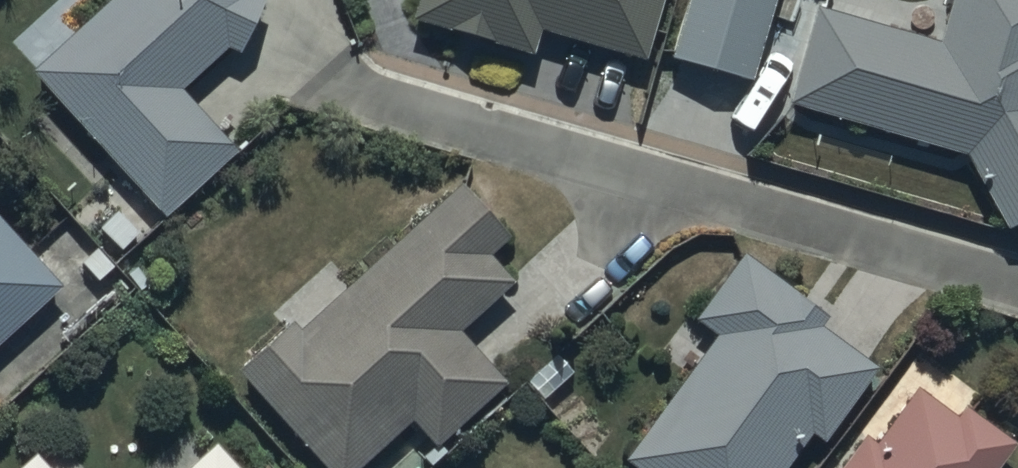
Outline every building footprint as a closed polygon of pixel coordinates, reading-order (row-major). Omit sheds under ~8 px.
[(34,59),(162,205),(237,138),(184,78),(230,37),(240,43),(263,0),(100,0),(34,59)] [(412,12),(532,44),(538,20),(643,48),(656,0),(415,0),(412,12)] [(671,50),(754,71),(771,0),(683,0),(671,50)] [(827,0),(813,0),(786,94),(963,145),(1002,219),(1017,210),(1017,0),(946,0),(938,29),(827,0)] [(237,360),(336,467),(350,467),(413,410),(435,434),(503,372),(457,322),(511,273),(487,246),(507,228),(460,176),(301,322),(290,311),(237,360)] [(62,278),(0,208),(0,333),(62,278)] [(624,450),(649,467),(774,467),(806,423),(819,433),(874,356),(818,317),(826,307),(740,246),(693,312),(713,326),(624,450)] [(861,428),(832,467),(990,467),(1013,435),(965,401),(956,415),(914,385),(876,439),(861,428)] [(219,433),(179,467),(249,467),(219,433)] [(36,445),(10,467),(56,467),(36,445)]
